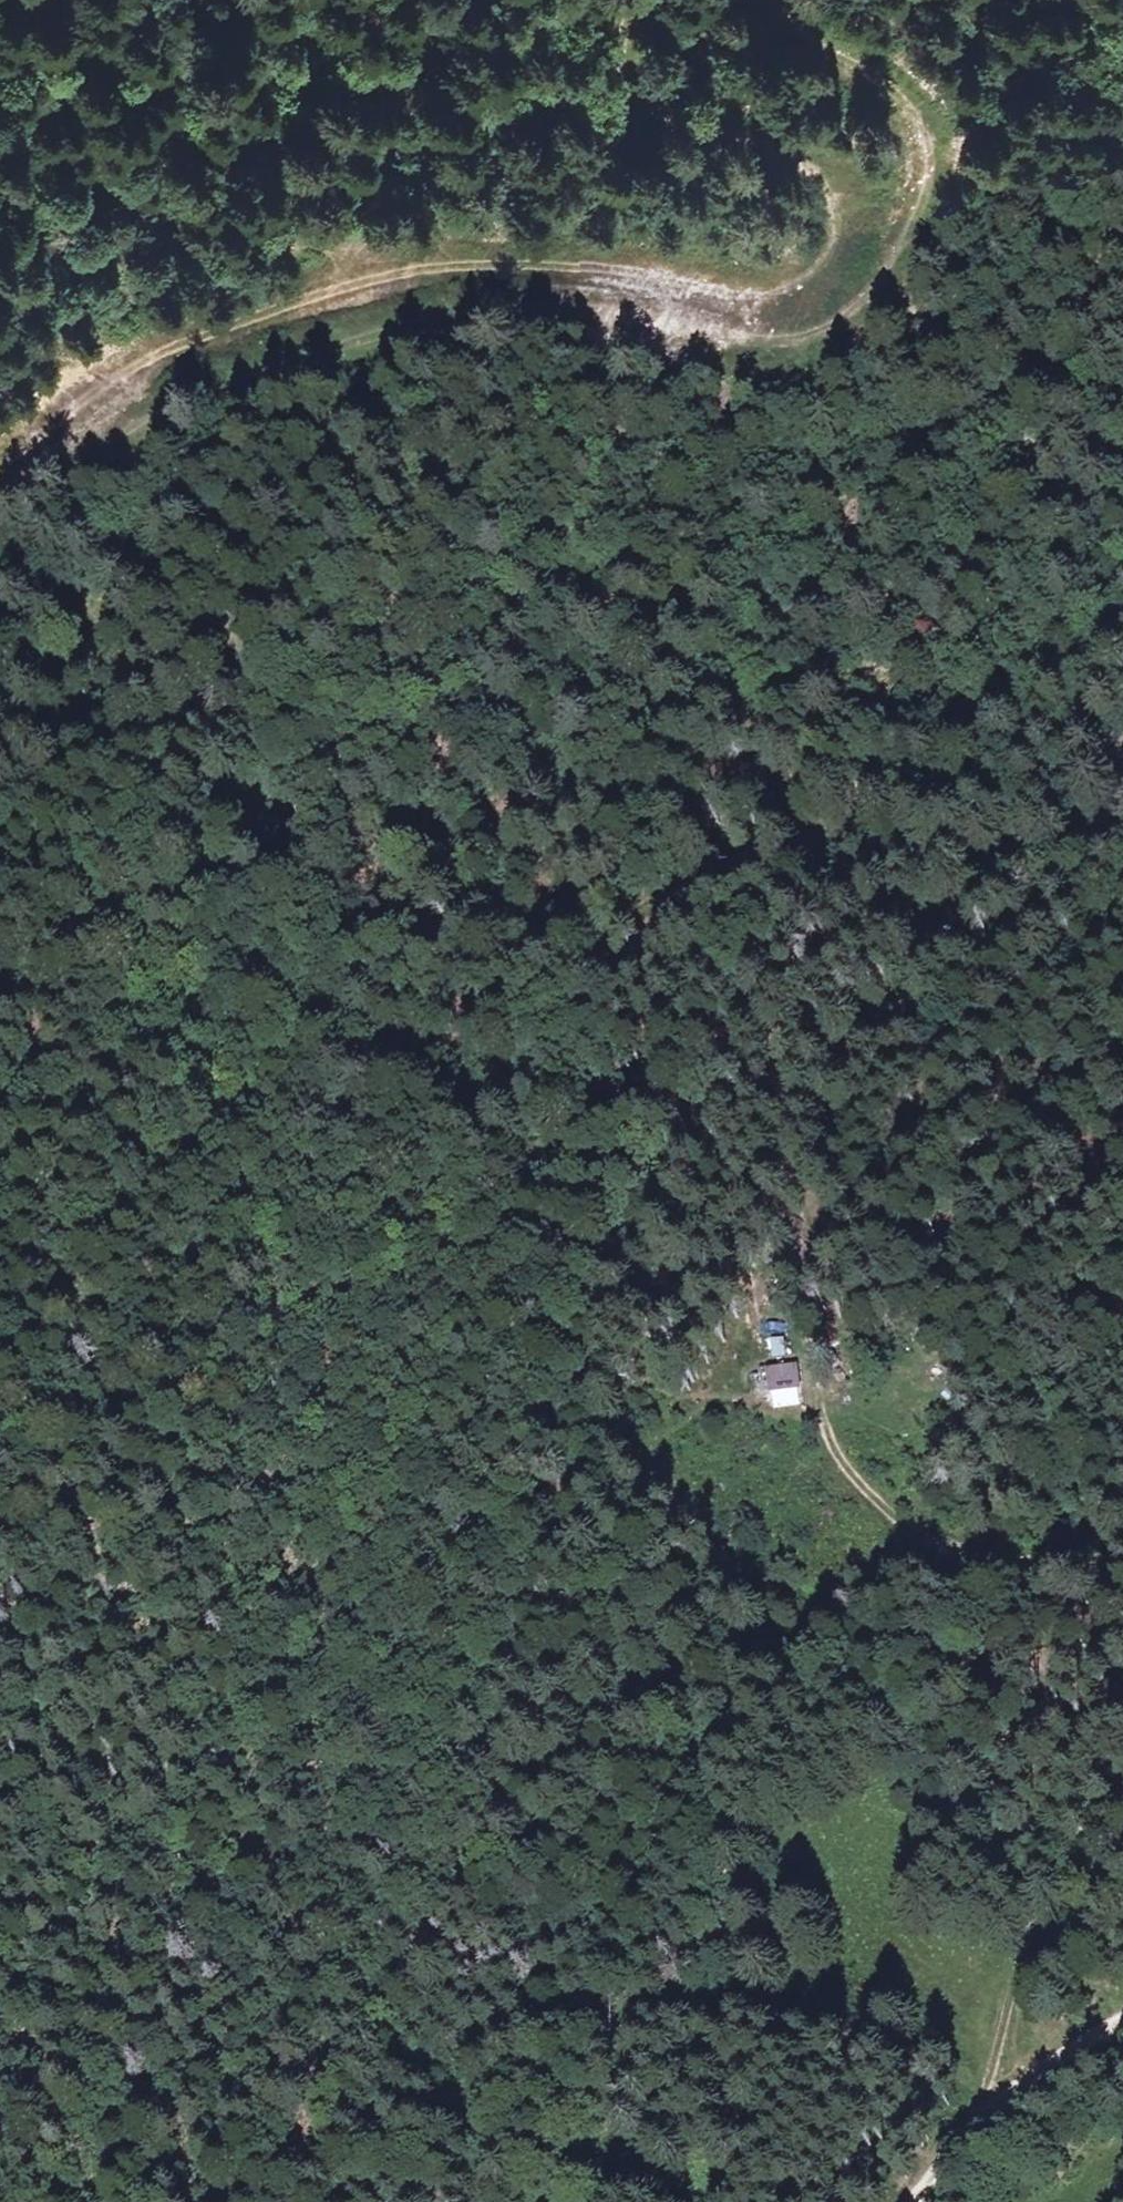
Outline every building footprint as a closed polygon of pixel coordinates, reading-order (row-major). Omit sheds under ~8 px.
[(764,1407),(795,1405),(793,1360),(762,1362),(764,1407)]
